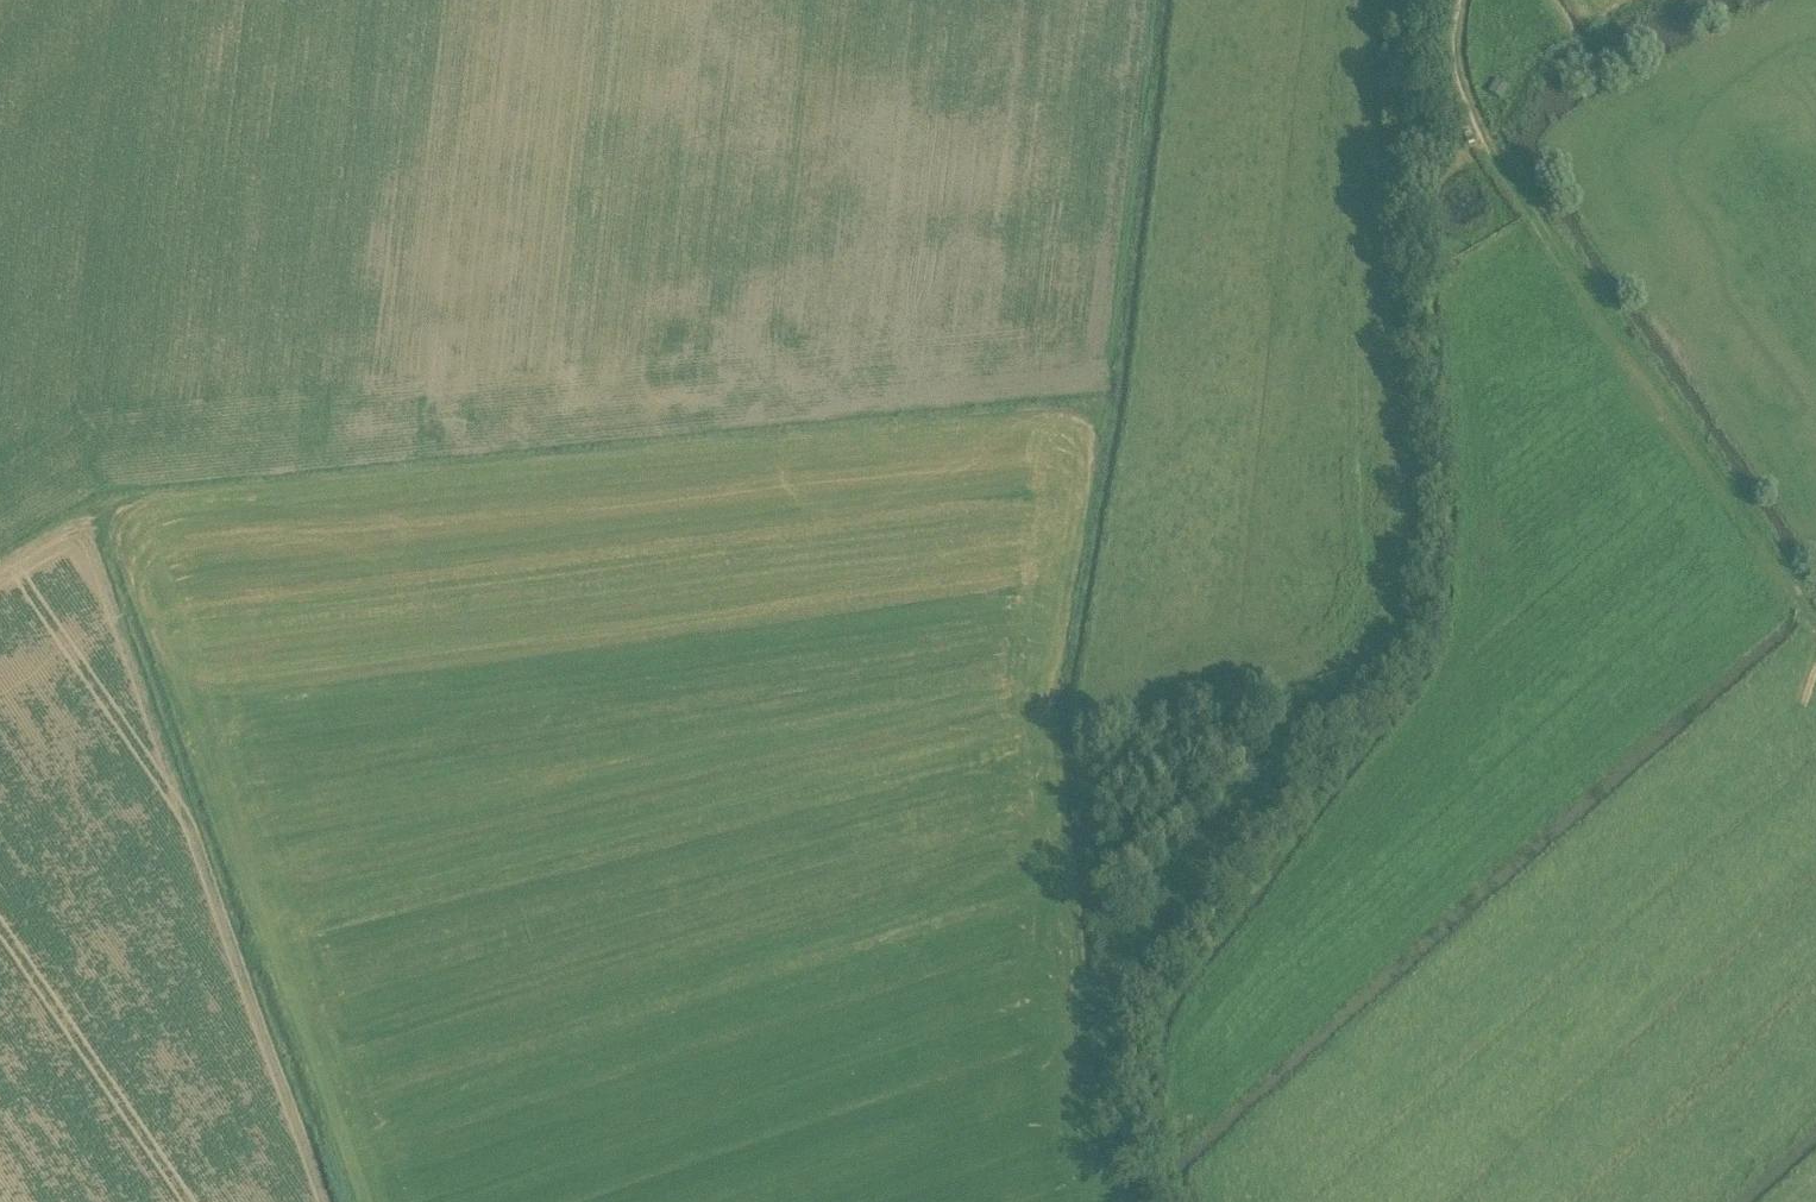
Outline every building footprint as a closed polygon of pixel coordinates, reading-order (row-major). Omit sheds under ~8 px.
[(1496,81),(1489,93),(1501,100),(1507,88),(1496,81)]
